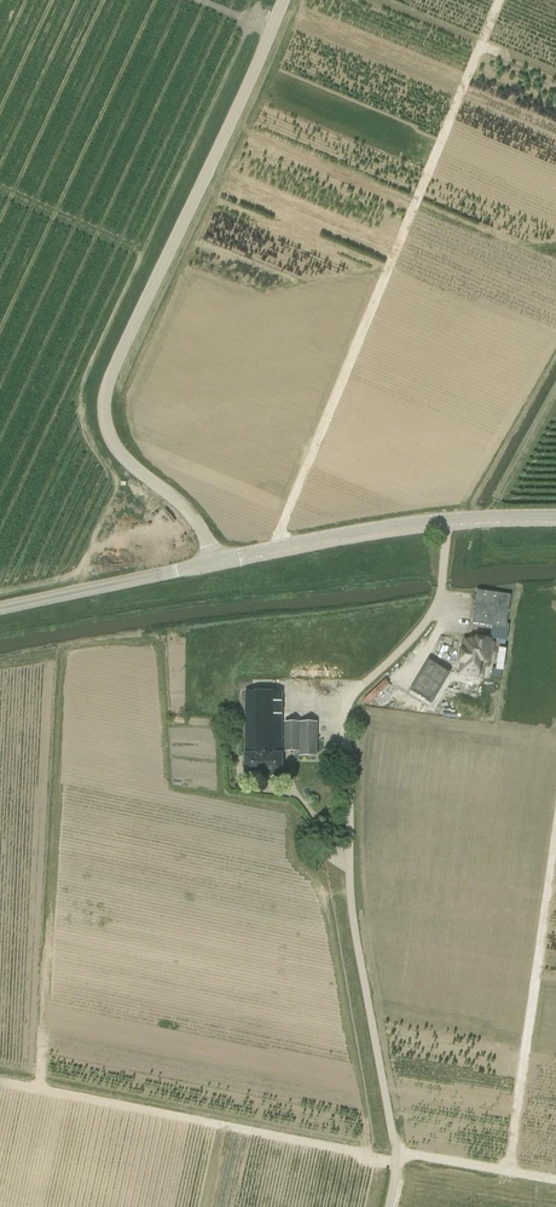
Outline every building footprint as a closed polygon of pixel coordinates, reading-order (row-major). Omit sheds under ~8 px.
[(477,590),(472,623),(506,628),(511,595),(477,590)] [(461,651),(459,662),(461,663),(460,674),(477,677),(479,660),(480,658),(488,659),(488,656),(492,657),(494,643),(490,643),(490,640),(476,639),(476,641),(464,640),(463,651),(461,651)] [(449,672),(429,660),(412,688),(432,700),(449,672)] [(491,676),(501,677),(502,668),(492,667),(491,676)] [(244,691),(244,754),(243,754),(243,776),(282,775),(282,754),(281,754),(281,715),(282,715),(282,702),(282,691),(244,691)] [(299,724),(299,723),(283,723),(284,751),(299,751),(299,755),(316,756),(316,724),(299,724)] [(301,818),(298,821),(304,826),(307,823),(301,818)]
